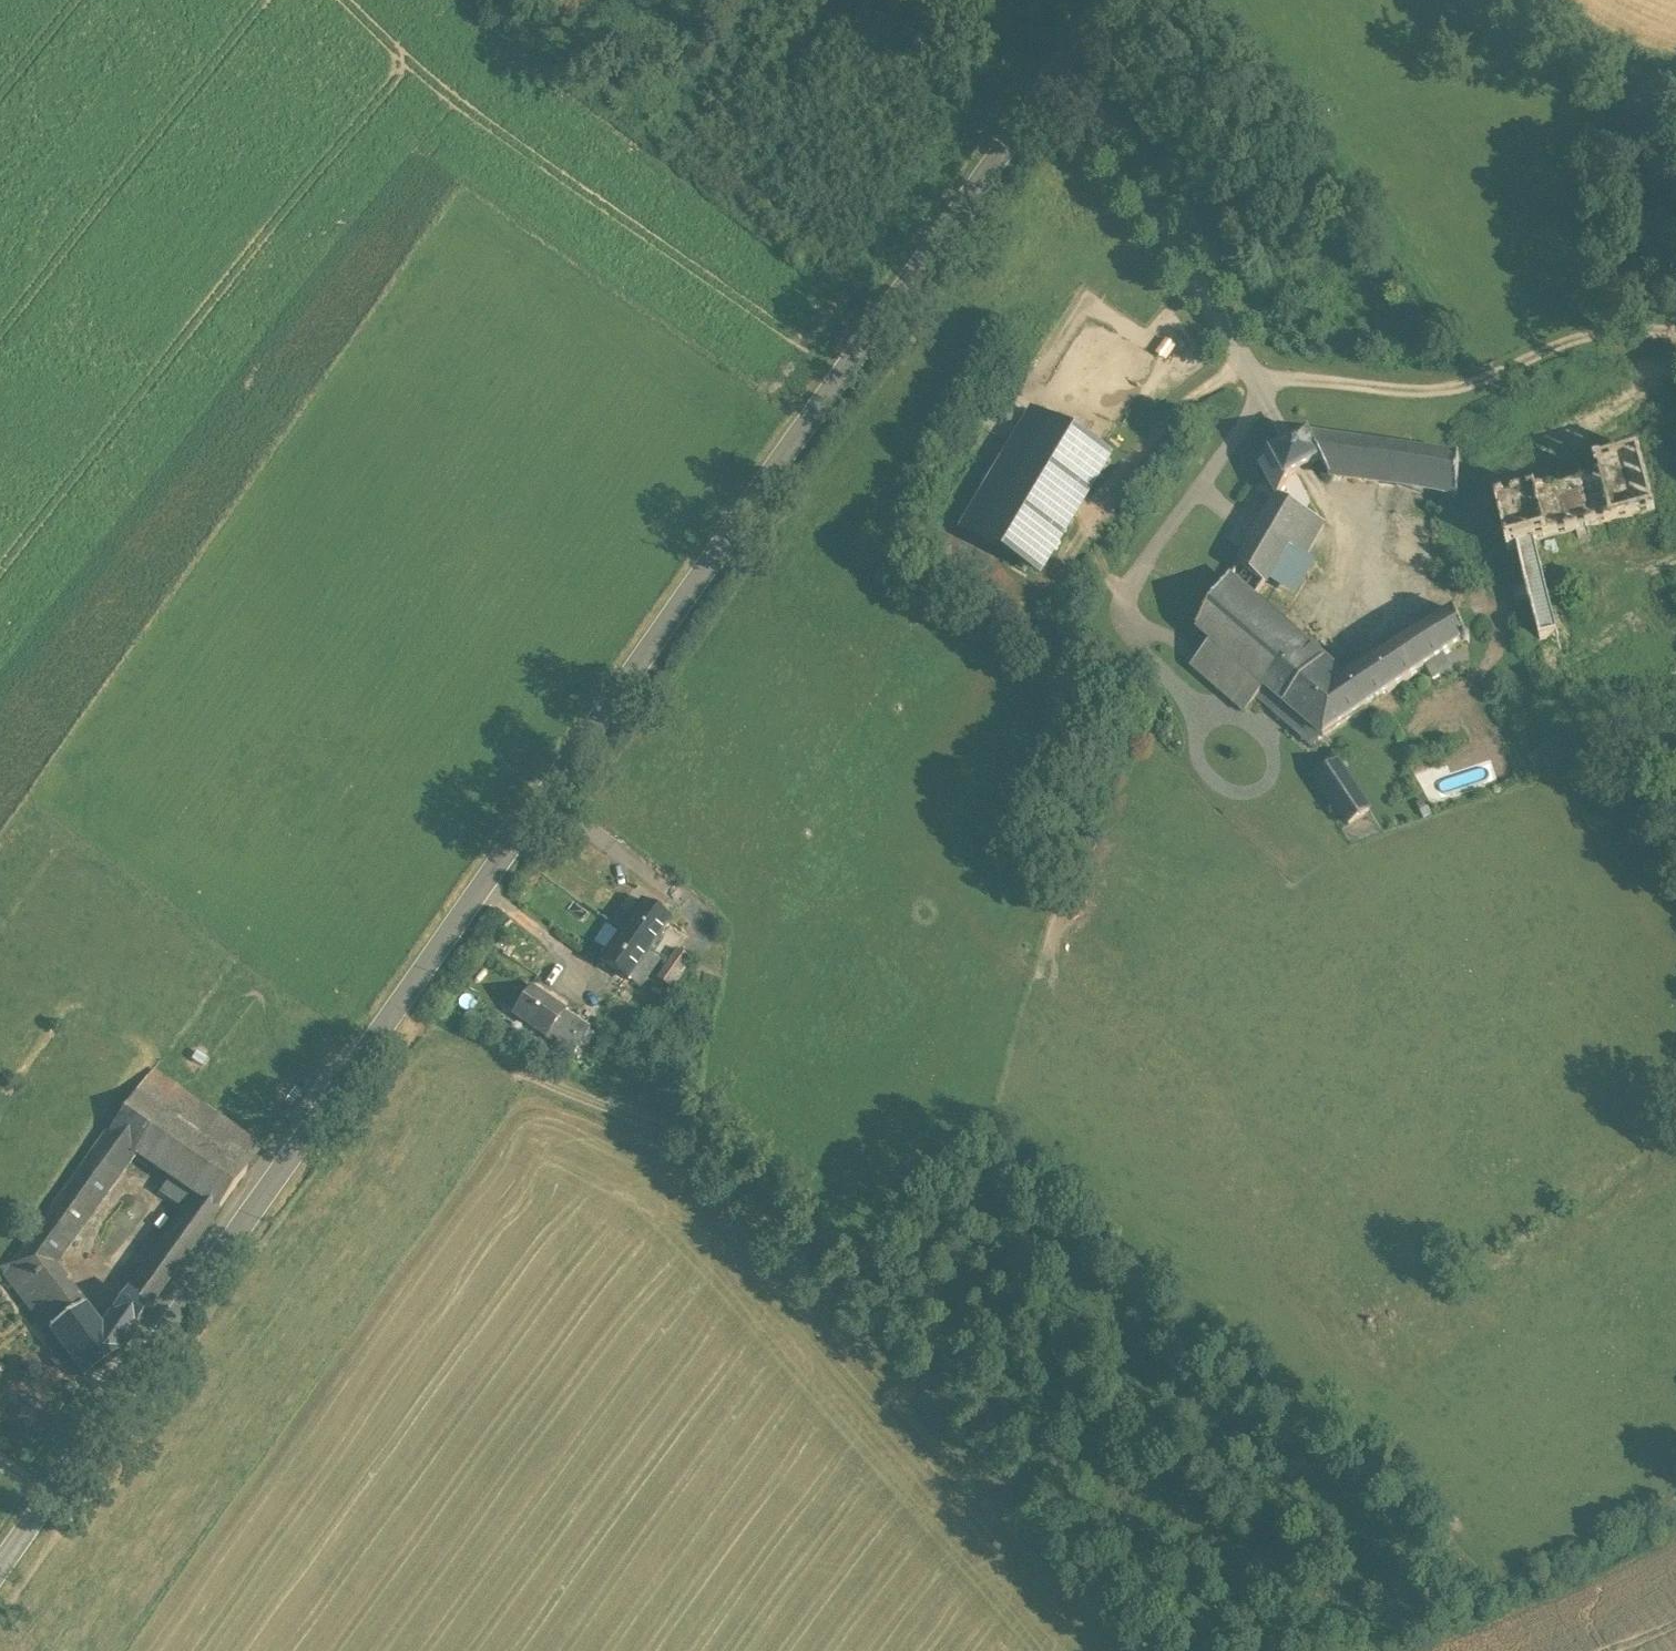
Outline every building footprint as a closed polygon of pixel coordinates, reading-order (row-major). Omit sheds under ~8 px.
[(1083,444),(1031,413),(963,529),(1034,570),(1102,455),(1101,454),(1106,446),(1087,436),(1083,444)] [(1458,495),(1459,459),(1308,437),(1299,442),(1292,445),(1276,455),(1271,446),(1261,469),(1277,496),(1239,563),(1229,578),(1197,629),(1212,642),(1266,689),(1324,737),(1354,717),(1426,669),(1444,656),(1465,642),(1469,645),(1471,642),(1467,640),(1457,613),(1347,679),(1339,684),(1327,674),(1333,667),(1254,599),(1263,584),(1286,545),(1306,557),(1324,525),(1304,513),(1305,512),(1280,498),(1292,477),(1306,470),(1313,466),(1321,461),(1329,476),(1458,495)] [(1652,453),(1649,443),(1594,457),(1600,481),(1537,498),(1536,494),(1491,506),(1503,553),(1518,549),(1540,630),(1557,625),(1536,544),(1549,541),(1547,534),(1610,518),(1653,506),(1640,456),(1652,453)] [(1266,689),(1212,642),(1192,666),(1245,713),(1266,689)] [(1371,812),(1338,763),(1317,777),(1350,826),(1371,812)] [(640,902),(599,962),(627,983),(674,916),(662,908),(658,915),(640,902)] [(675,951),(655,980),(670,991),(690,962),(675,951)] [(563,1011),(530,987),(512,1014),(545,1037),(563,1011)] [(563,1011),(545,1037),(571,1055),(589,1029),(563,1011)] [(260,1149),(153,1072),(137,1094),(221,1154),(245,1171),(260,1149)] [(137,1094),(136,1094),(108,1134),(133,1152),(192,1194),(198,1198),(218,1212),(245,1171),(221,1154),(137,1094)] [(108,1134),(17,1262),(23,1269),(8,1280),(39,1323),(42,1321),(50,1332),(82,1309),(52,1267),(133,1152),(108,1134)] [(198,1198),(115,1317),(134,1331),(218,1212),(198,1198)] [(102,1336),(82,1309),(50,1332),(63,1351),(54,1357),(66,1374),(74,1368),(83,1380),(117,1356),(134,1331),(115,1317),(102,1336)]
